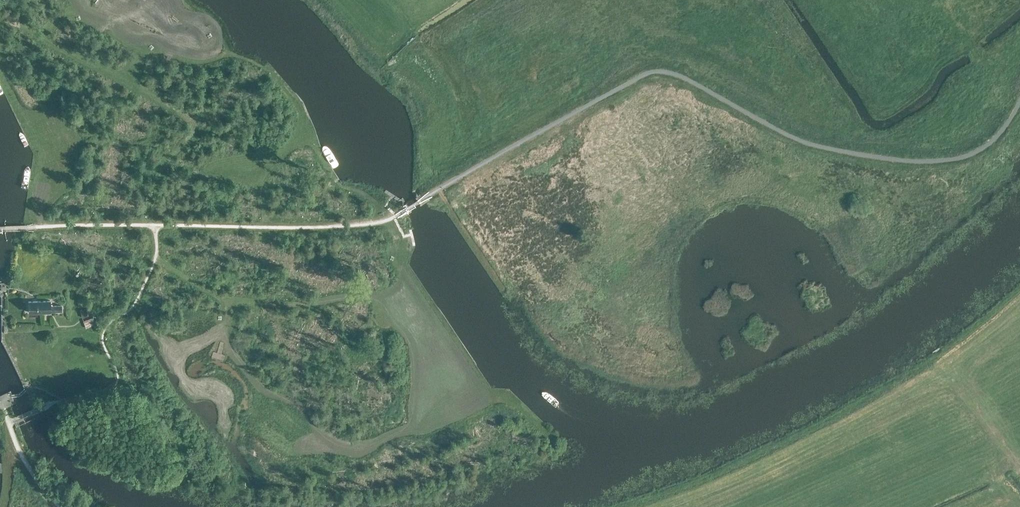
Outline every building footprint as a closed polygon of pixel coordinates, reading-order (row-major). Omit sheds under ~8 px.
[(49,300),(29,301),(29,312),(49,312),(49,311),(61,311),(60,305),(49,306),(49,300)] [(80,310),(82,318),(84,317),(88,316),(88,314),(93,313),(91,307),(80,310)]
